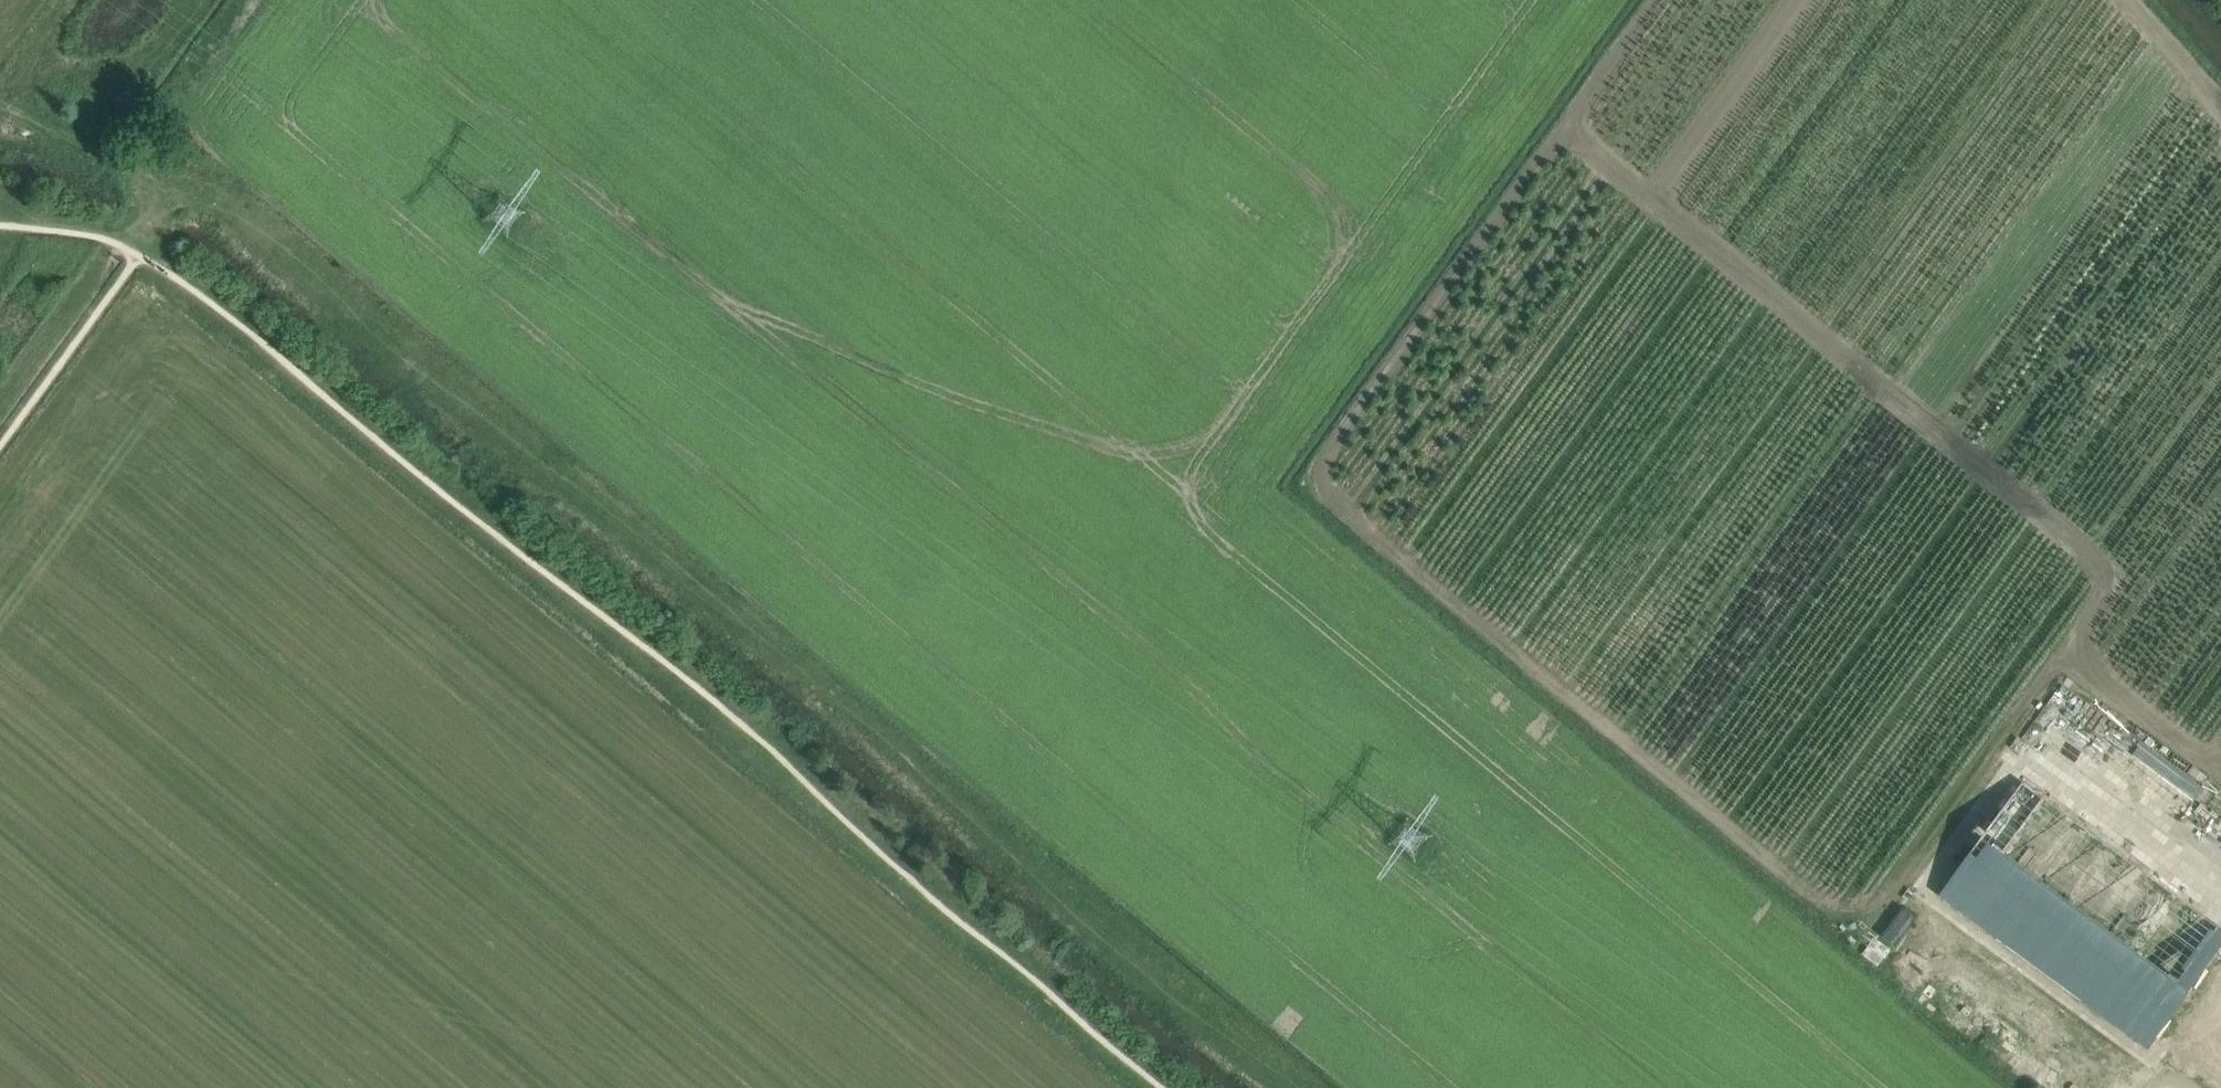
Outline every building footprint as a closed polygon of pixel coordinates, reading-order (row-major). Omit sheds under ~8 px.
[(1933,898),(2147,1046),(2211,955),(2220,962),(2220,924),(2015,781),(1933,898)]
